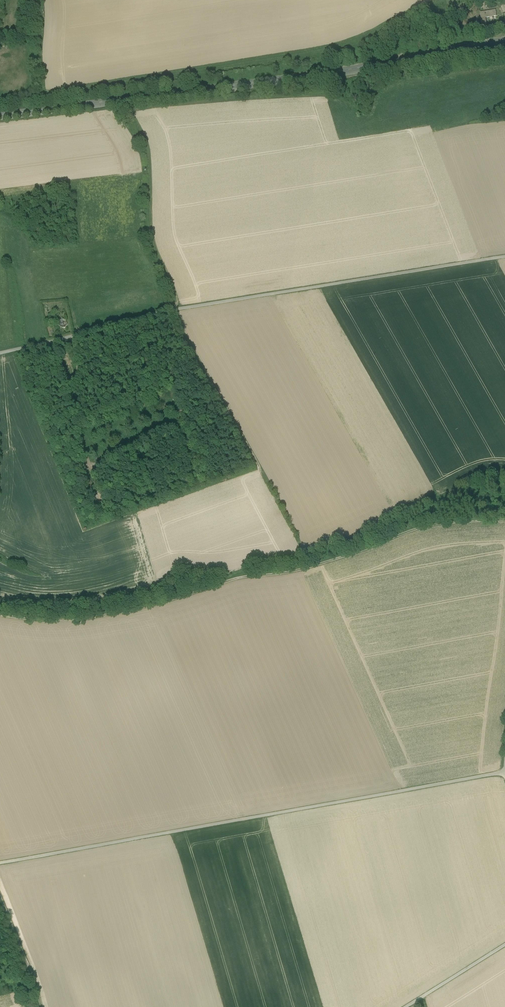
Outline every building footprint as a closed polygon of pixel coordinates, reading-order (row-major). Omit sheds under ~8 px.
[(489,15),(496,13),(496,9),(480,11),(482,24),(487,23),(485,15),(487,15),(489,15)]
